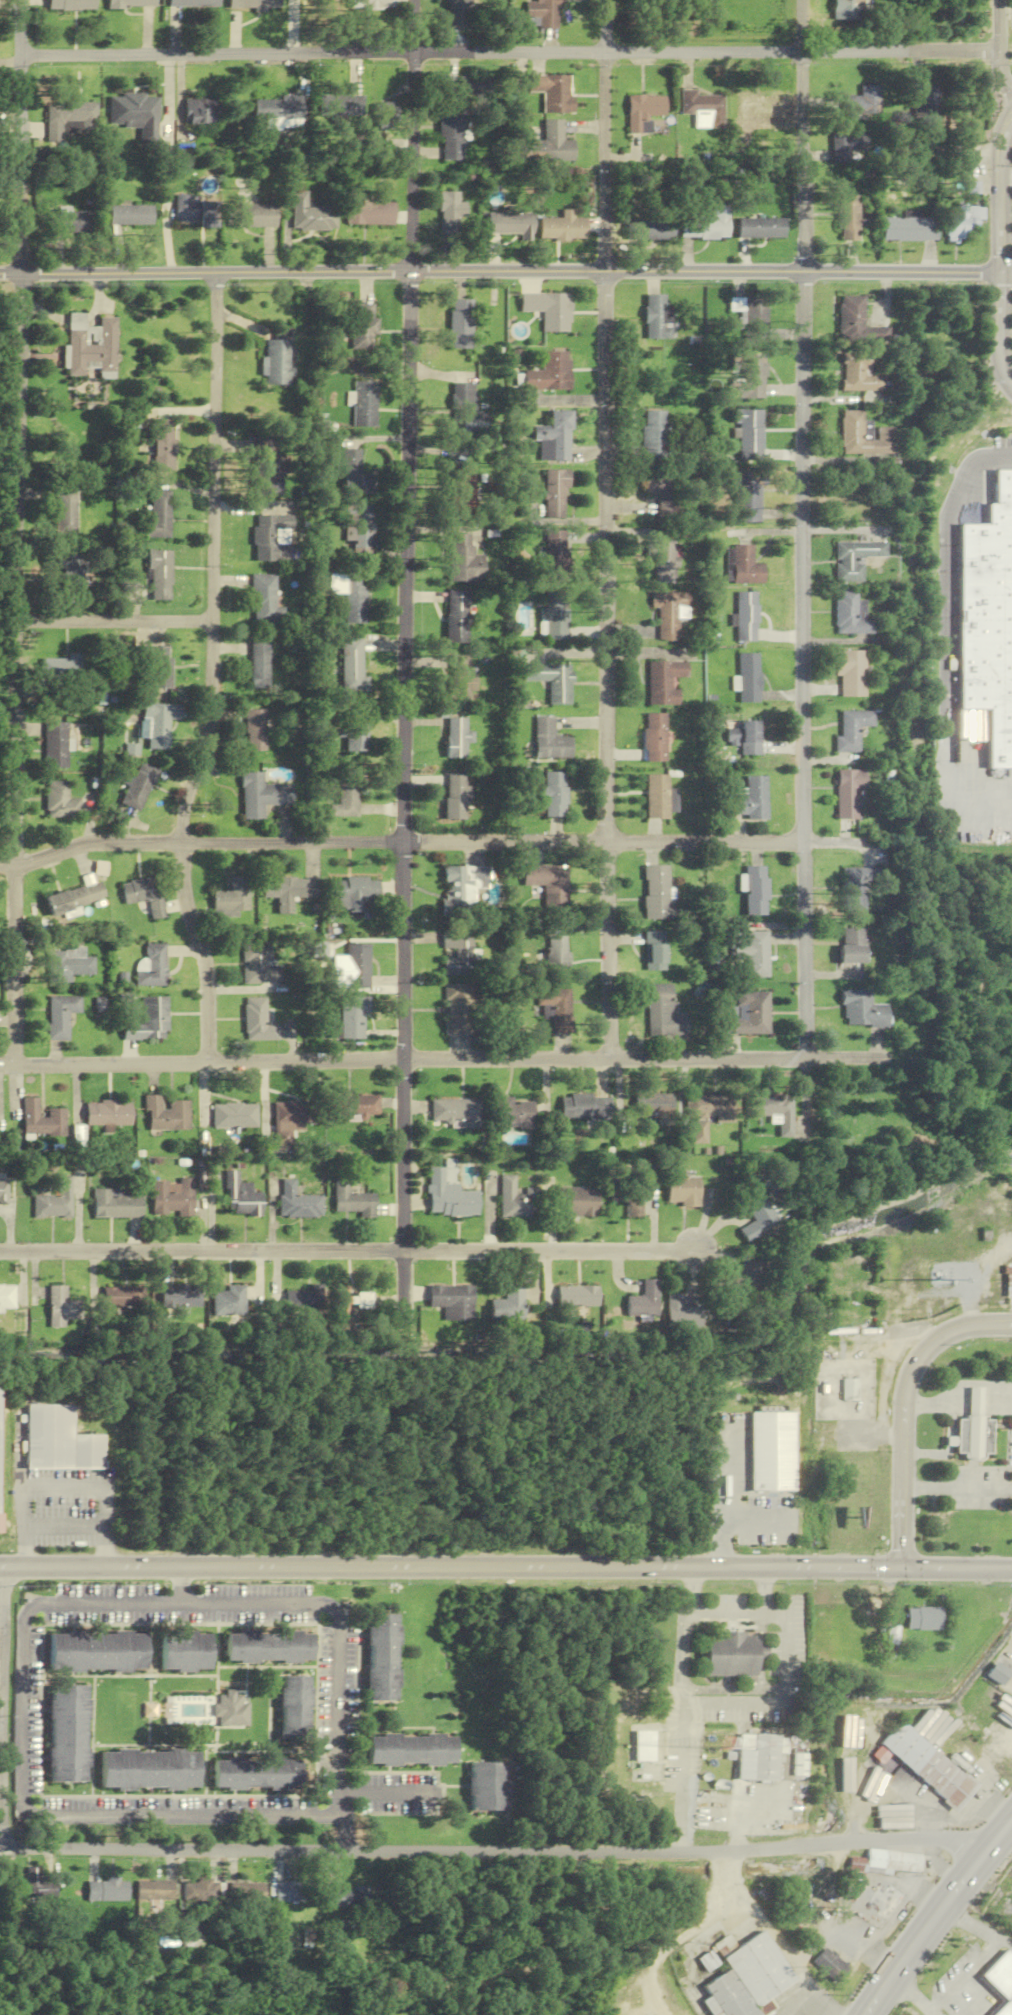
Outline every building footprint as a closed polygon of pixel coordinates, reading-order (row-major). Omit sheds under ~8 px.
[(49,11),(95,11),(95,0),(49,0),(49,11)] [(155,0),(108,0),(108,9),(155,9),(155,0)] [(279,0),(227,0),(227,10),(279,10),(279,0)] [(468,29),(468,0),(443,0),(443,29),(468,29)] [(526,19),(539,19),(539,30),(560,30),(560,0),(537,0),(537,3),(526,3),(526,19)] [(863,21),(863,0),(835,0),(835,21),(863,21)] [(544,115),(572,115),(572,75),(529,75),(529,94),(544,94),(544,115)] [(476,96),(476,77),(448,77),(448,96),(476,96)] [(880,86),(861,86),(861,97),(844,97),(844,115),(880,115),(880,86)] [(939,88),(916,87),(915,125),(938,126),(939,88)] [(698,96),(698,91),(682,91),(682,115),(696,115),(696,130),(724,130),(724,96),(698,96)] [(157,145),(158,95),(110,94),(110,126),(141,126),(141,145),(157,145)] [(783,94),(740,94),(740,122),(751,122),(751,117),(783,117),(783,94)] [(319,115),(363,115),(363,96),(319,96),(319,115)] [(629,133),(641,133),(641,118),(666,118),(666,96),(629,96),(629,133)] [(254,98),(253,128),(301,129),(301,98),(254,98)] [(218,99),(185,99),(185,124),(218,124),(218,99)] [(63,143),(63,128),(96,128),(96,103),(48,103),(47,143),(63,143)] [(393,103),(374,103),(373,131),(392,131),(393,103)] [(441,161),(463,161),(463,108),(441,108),(441,161)] [(575,142),(564,142),(564,121),(545,121),(545,142),(518,142),(518,163),(575,163),(575,142)] [(867,134),(831,134),(831,163),(851,163),(851,151),(867,151),(867,134)] [(337,231),(337,209),(307,209),(307,192),(292,192),(292,186),(282,187),(282,203),(293,203),(293,231),(337,231)] [(463,202),(459,202),(459,192),(440,192),(440,237),(463,237),(463,202)] [(836,195),(836,230),(840,230),(840,241),(857,241),(858,195),(836,195)] [(199,203),(191,203),(191,196),(176,196),(176,223),(199,223),(199,203)] [(728,238),(728,196),(713,196),(713,218),(681,218),(681,238),(728,238)] [(218,228),(218,201),(201,201),(201,228),(218,228)] [(394,202),(347,202),(347,226),(394,226),(394,202)] [(945,217),(945,238),(969,239),(970,223),(980,223),(981,206),(957,205),(957,217),(945,217)] [(153,226),(153,206),(111,206),(111,226),(153,226)] [(277,206),(226,206),(226,228),(277,228),(277,206)] [(562,219),(540,219),(540,241),(586,241),(586,219),(573,219),(573,211),(562,211),(562,219)] [(881,219),(881,241),(936,242),(936,218),(922,218),(922,211),(901,211),(901,219),(881,219)] [(56,212),(56,233),(93,233),(93,212),(56,212)] [(488,214),(488,235),(522,235),(522,243),(535,243),(535,214),(488,214)] [(784,219),(737,219),(737,238),(784,238),(784,219)] [(674,240),(674,221),(627,221),(627,240),(674,240)] [(543,313),(543,333),(571,333),(571,294),(521,294),(521,313),(543,313)] [(671,295),(646,295),(646,340),(671,340),(671,295)] [(840,297),(841,304),(838,304),(838,335),(841,335),(841,343),(889,342),(889,327),(863,328),(863,296),(840,297)] [(729,298),(729,312),(741,312),(742,340),(767,340),(766,298),(729,298)] [(451,349),(473,349),(473,300),(451,300),(451,349)] [(376,318),(374,318),(374,305),(351,305),(351,322),(341,322),(341,338),(352,338),(352,350),(376,350),(376,318)] [(98,317),(98,345),(84,345),(84,314),(67,313),(66,376),(84,376),(84,372),(114,372),(115,317),(98,317)] [(291,340),(265,340),(265,385),(291,385),(291,340)] [(571,391),(571,352),(544,352),(543,372),(525,372),(525,390),(571,391)] [(883,392),(883,376),(873,376),(873,354),(842,353),(842,391),(883,392)] [(730,355),(730,398),(763,399),(764,355),(730,355)] [(377,382),(353,382),(353,427),(377,427),(377,382)] [(475,383),(452,384),(452,433),(475,433),(475,383)] [(762,410),(737,410),(737,460),(762,460),(762,410)] [(570,461),(571,411),(551,411),(551,427),(534,427),(534,442),(539,442),(539,461),(570,461)] [(642,460),(665,460),(665,411),(643,411),(642,460)] [(895,428),(895,455),(844,455),(844,448),(842,448),(842,419),(844,419),(844,411),(864,411),(864,441),(879,441),(879,428),(895,428)] [(153,471),(174,471),(174,420),(153,420),(153,471)] [(255,441),(254,497),(279,497),(280,441),(255,441)] [(344,494),(375,494),(375,473),(361,473),(361,449),(344,449),(344,494)] [(451,465),(451,514),(475,514),(475,465),(451,465)] [(567,470),(545,470),(545,519),(567,519),(567,470)] [(1011,767),(1011,470),(996,470),(996,504),(988,504),(988,524),(961,524),(960,709),(989,709),(989,767),(1011,767)] [(761,523),(760,473),(733,473),(734,524),(761,523)] [(658,496),(658,520),(677,521),(677,474),(644,474),(644,496),(658,496)] [(56,534),(76,534),(76,488),(56,488),(56,534)] [(151,521),(144,521),(144,538),(171,538),(171,490),(151,490),(151,521)] [(346,542),(353,542),(353,559),(374,559),(374,506),(346,506),(346,542)] [(255,561),(289,562),(289,544),(277,544),(277,530),(292,531),(292,516),(256,515),(255,561)] [(564,531),(545,531),(545,566),(564,566),(564,531)] [(450,582),(483,582),(483,548),(471,548),(471,534),(450,534),(450,582)] [(677,541),(655,541),(655,585),(677,585),(677,541)] [(836,583),(864,583),(864,559),(887,558),(887,542),(836,542),(836,583)] [(734,585),(764,585),(764,565),(753,565),(753,545),(734,545),(734,585)] [(149,550),(149,601),(172,601),(172,550),(149,550)] [(54,570),(63,570),(63,585),(87,585),(87,553),(54,553),(54,570)] [(330,594),(346,594),(346,624),(367,625),(367,574),(330,573),(330,594)] [(276,575),(252,575),(252,624),(286,624),(286,607),(276,607),(276,575)] [(448,643),(468,643),(469,591),(448,591),(448,643)] [(836,634),(874,634),(874,621),(866,621),(866,601),(858,601),(858,591),(836,591),(836,634)] [(679,608),(689,608),(689,593),(652,593),(652,608),(659,608),(659,641),(680,641),(679,608)] [(737,593),(737,643),(758,643),(758,593),(737,593)] [(540,639),(567,639),(567,595),(545,595),(545,610),(540,610),(540,639)] [(369,677),(364,677),(364,638),(343,638),(343,693),(369,693),(369,677)] [(251,689),(270,689),(270,643),(251,643),(251,689)] [(171,646),(137,646),(137,689),(171,689),(171,646)] [(836,677),(841,677),(841,697),(866,697),(866,651),(836,651),(836,677)] [(739,653),(739,703),(759,703),(759,653),(739,653)] [(471,702),(471,655),(449,655),(449,702),(471,702)] [(42,658),(42,686),(81,686),(81,658),(42,658)] [(679,689),(672,689),(672,679),(688,678),(688,662),(648,662),(648,706),(679,706),(679,689)] [(549,682),(549,705),(571,705),(571,665),(524,665),(524,682),(549,682)] [(150,722),(149,749),(170,750),(171,719),(178,719),(178,705),(144,704),(144,722),(150,722)] [(247,752),(267,752),(267,710),(247,710),(247,752)] [(860,727),(875,727),(874,711),(841,712),(841,737),(835,737),(835,753),(860,752),(860,727)] [(666,713),(644,713),(644,763),(666,763),(666,713)] [(572,759),(572,737),(554,737),(555,717),(536,717),(535,758),(572,759)] [(466,758),(466,744),(474,744),(474,732),(467,732),(467,718),(448,718),(448,758),(466,758)] [(368,756),(367,719),(344,720),(345,756),(368,756)] [(742,756),(760,756),(760,720),(742,720),(742,756)] [(69,722),(46,722),(46,769),(69,769),(69,722)] [(738,731),(728,732),(729,744),(739,744),(738,731)] [(141,812),(160,770),(142,761),(135,778),(127,774),(122,785),(129,788),(122,803),(141,812)] [(866,789),(866,770),(837,770),(837,820),(860,820),(860,789),(866,789)] [(264,773),(243,773),(244,820),(265,820),(265,805),(294,805),(293,785),(264,785),(264,773)] [(566,817),(566,773),(544,773),(544,817),(566,817)] [(446,820),(467,820),(468,775),(447,775),(446,820)] [(669,820),(669,775),(646,775),(646,820),(669,820)] [(359,817),(359,776),(331,776),(331,797),(338,797),(338,804),(330,804),(330,817),(359,817)] [(767,777),(745,777),(745,790),(734,790),(734,819),(767,819),(767,777)] [(81,818),(81,799),(70,799),(70,782),(47,782),(47,818),(81,818)] [(644,866),(644,920),(669,920),(669,866),(644,866)] [(489,867),(444,867),(444,912),(463,912),(463,903),(474,903),(475,890),(489,890),(489,867)] [(523,886),(544,886),(544,910),(568,910),(568,867),(523,867),(523,886)] [(766,916),(766,867),(745,867),(745,916),(766,916)] [(842,914),(865,914),(865,880),(877,880),(877,869),(842,869),(842,914)] [(149,901),(152,920),(166,918),(160,877),(122,882),(126,904),(149,901)] [(250,911),(250,877),(231,877),(231,892),(215,892),(215,919),(240,919),(240,911),(250,911)] [(338,912),(365,912),(365,898),(380,898),(380,878),(333,879),(333,899),(338,899),(338,912)] [(264,879),(264,898),(278,898),(278,915),(294,915),(294,898),(321,898),(321,879),(264,879)] [(47,896),(51,914),(107,901),(103,882),(47,896)] [(840,964),(863,964),(863,929),(840,929),(840,964)] [(767,932),(745,932),(745,943),(733,943),(733,960),(745,960),(745,979),(767,979),(767,932)] [(644,933),(644,972),(665,972),(665,933),(644,933)] [(567,937),(545,936),(545,982),(567,982),(567,937)] [(166,944),(146,944),(146,962),(136,962),(136,986),(166,986),(166,944)] [(281,964),(273,964),(272,944),(243,944),(243,984),(281,983),(281,964)] [(347,988),(369,988),(369,944),(347,944),(347,959),(341,959),(341,970),(347,970),(347,988)] [(71,975),(95,975),(95,954),(49,954),(49,981),(71,981),(71,975)] [(469,1036),(469,985),(444,985),(445,1036),(469,1036)] [(672,985),(646,985),(646,1038),(686,1037),(686,1014),(672,1014),(672,985)] [(570,989),(537,990),(537,1020),(550,1020),(550,1034),(570,1034),(570,989)] [(870,991),(842,991),(842,1027),(887,1027),(887,1005),(871,1005),(870,991)] [(767,992),(736,992),(736,1020),(720,1020),(720,1034),(767,1034),(767,992)] [(71,998),(49,997),(48,1041),(71,1041),(71,998)] [(167,997),(142,997),(143,1025),(123,1025),(123,1040),(168,1040),(167,997)] [(265,998),(245,998),(245,1041),(279,1041),(279,1025),(265,1025),(265,998)] [(328,999),(328,1039),(365,1039),(365,999),(328,999)] [(671,1094),(633,1094),(633,1131),(648,1131),(648,1115),(671,1115),(671,1094)] [(705,1144),(705,1118),(714,1118),(714,1123),(732,1123),(732,1095),(684,1095),(684,1119),(689,1119),(689,1144),(705,1144)] [(790,1138),(790,1095),(745,1095),(745,1117),(777,1117),(777,1138),(790,1138)] [(189,1130),(189,1101),(163,1101),(163,1096),(145,1096),(146,1131),(189,1130)] [(339,1116),(378,1116),(378,1096),(339,1096),(339,1116)] [(559,1096),(559,1119),(609,1119),(608,1096),(559,1096)] [(491,1098),(492,1129),(533,1129),(532,1102),(509,1102),(509,1097),(491,1098)] [(38,1098),(22,1098),(22,1135),(62,1135),(62,1109),(46,1109),(46,1117),(38,1117),(38,1098)] [(479,1100),(430,1100),(430,1123),(461,1123),(461,1130),(479,1130),(479,1100)] [(86,1125),(131,1125),(131,1101),(86,1101),(86,1125)] [(291,1131),(307,1131),(307,1102),(273,1102),(274,1146),(291,1146),(291,1131)] [(257,1104),(213,1104),(213,1128),(257,1128),(257,1104)] [(477,1216),(476,1191),(457,1191),(457,1185),(443,1185),(443,1168),(427,1168),(427,1216),(477,1216)] [(261,1193),(250,1193),(250,1183),(237,1183),(237,1171),(225,1171),(226,1216),(261,1216),(261,1193)] [(32,1196),(32,1217),(70,1217),(70,1176),(56,1176),(56,1196),(32,1196)] [(498,1176),(498,1219),(535,1219),(535,1188),(522,1188),(522,1195),(513,1195),(513,1176),(498,1176)] [(151,1216),(192,1216),(191,1178),(177,1179),(177,1181),(151,1181),(151,1216)] [(359,1212),(359,1217),(375,1217),(375,1194),(349,1193),(349,1178),(333,1178),(333,1212),(359,1212)] [(678,1207),(697,1207),(697,1178),(666,1178),(666,1203),(678,1203),(678,1207)] [(293,1195),(293,1180),(279,1180),(279,1217),(320,1217),(320,1195),(293,1195)] [(640,1217),(640,1185),(609,1185),(609,1202),(625,1202),(625,1217),(640,1217)] [(595,1189),(552,1188),(551,1204),(565,1204),(564,1217),(594,1218),(595,1189)] [(92,1190),(92,1218),(141,1218),(141,1195),(109,1195),(109,1190),(92,1190)] [(752,1222),(737,1230),(745,1243),(777,1224),(760,1194),(742,1205),(752,1222)] [(729,1288),(747,1298),(765,1266),(746,1256),(729,1288)] [(657,1315),(657,1279),(641,1279),(641,1297),(624,1297),(624,1315),(657,1315)] [(13,1286),(0,1286),(0,1309),(13,1309),(13,1286)] [(48,1328),(64,1328),(64,1320),(78,1320),(78,1301),(65,1301),(65,1286),(48,1286),(48,1328)] [(160,1286),(160,1308),(198,1308),(198,1286),(160,1286)] [(243,1315),(243,1286),(226,1286),(226,1291),(212,1291),(212,1315),(243,1315)] [(348,1318),(348,1308),(369,1308),(369,1294),(349,1294),(349,1286),(333,1286),(333,1318),(348,1318)] [(427,1286),(427,1308),(441,1308),(441,1322),(471,1322),(471,1286),(427,1286)] [(490,1322),(522,1322),(522,1287),(504,1287),(504,1300),(490,1300),(490,1322)] [(597,1287),(556,1287),(556,1308),(597,1308),(597,1287)] [(101,1308),(138,1308),(138,1288),(101,1288),(101,1308)] [(284,1290),(284,1313),(320,1313),(320,1290),(284,1290)] [(665,1294),(666,1328),(700,1327),(700,1307),(679,1307),(679,1294),(665,1294)] [(967,1416),(968,1387),(982,1387),(981,1416),(967,1416)] [(71,1405),(25,1405),(25,1468),(101,1468),(101,1435),(71,1435),(71,1405)] [(956,1454),(962,1454),(962,1458),(967,1461),(974,1462),(981,1460),(984,1458),(984,1455),(991,1455),(992,1420),(985,1420),(985,1416),(981,1416),(967,1416),(964,1416),(964,1419),(956,1419),(956,1436),(956,1440),(956,1445),(956,1454)] [(956,1436),(946,1436),(946,1445),(956,1445),(956,1440),(956,1436)] [(942,1608),(907,1608),(907,1631),(942,1631),(942,1608)] [(395,1703),(368,1704),(368,1691),(365,1691),(365,1670),(368,1670),(367,1647),(364,1647),(364,1629),(367,1629),(367,1615),(392,1615),(393,1627),(396,1627),(397,1648),(393,1648),(393,1670),(397,1670),(398,1689),(395,1689),(395,1703)] [(886,1646),(898,1646),(898,1627),(886,1627),(886,1646)] [(47,1635),(47,1669),(62,1669),(62,1673),(81,1673),(81,1670),(110,1670),(110,1673),(130,1673),(130,1670),(145,1670),(145,1635),(129,1635),(129,1632),(110,1632),(110,1635),(81,1635),(81,1631),(62,1631),(62,1635),(47,1635)] [(312,1634),(312,1661),(299,1661),(299,1664),(278,1664),(278,1661),(255,1661),(255,1664),(237,1664),(237,1661),(223,1661),(223,1635),(236,1635),(236,1632),(257,1632),(257,1635),(278,1635),(278,1631),(298,1631),(298,1634),(312,1634)] [(160,1635),(159,1670),(174,1670),(174,1673),(193,1673),(193,1670),(208,1670),(208,1635),(193,1635),(193,1632),(175,1632),(175,1636),(160,1635)] [(704,1635),(704,1676),(755,1676),(755,1662),(755,1646),(755,1636),(743,1636),(743,1632),(717,1632),(717,1635),(704,1635)] [(755,1646),(765,1646),(765,1662),(755,1662),(755,1646)] [(1005,1686),(1011,1671),(994,1665),(989,1679),(1005,1686)] [(280,1689),(280,1677),(307,1677),(307,1689),(310,1689),(310,1708),(308,1708),(308,1731),(311,1731),(311,1740),(277,1740),(277,1731),(280,1731),(280,1710),(278,1710),(278,1689),(280,1689)] [(86,1687),(51,1686),(51,1702),(48,1702),(47,1721),(51,1721),(50,1749),(47,1749),(47,1770),(51,1770),(50,1784),(85,1785),(85,1768),(88,1768),(89,1750),(85,1750),(85,1721),(89,1721),(89,1702),(86,1702),(86,1687)] [(216,1693),(215,1726),(247,1726),(247,1694),(216,1693)] [(879,1747),(958,1811),(978,1786),(899,1721),(879,1747)] [(634,1762),(654,1762),(654,1731),(634,1731),(634,1762)] [(454,1736),(454,1763),(440,1763),(440,1766),(420,1766),(420,1763),(397,1764),(397,1767),(379,1767),(379,1763),(365,1764),(365,1738),(378,1738),(378,1734),(398,1734),(398,1738),(420,1738),(420,1734),(440,1734),(440,1736),(454,1736)] [(777,1735),(738,1734),(737,1780),(777,1780),(777,1735)] [(101,1753),(101,1788),(116,1788),(116,1791),(135,1791),(135,1788),(164,1788),(163,1791),(184,1791),(184,1788),(199,1788),(199,1753),(182,1753),(182,1750),(164,1750),(164,1753),(135,1753),(135,1750),(116,1750),(116,1753),(101,1753)] [(792,1754),(792,1776),(805,1776),(805,1754),(792,1754)] [(301,1761),(301,1788),(288,1788),(288,1791),(267,1791),(267,1788),(244,1788),(244,1791),(226,1791),(226,1788),(213,1788),(212,1762),(225,1762),(225,1759),(246,1759),(246,1762),(268,1762),(268,1758),(287,1758),(287,1761),(301,1761)] [(469,1763),(469,1778),(466,1778),(466,1797),(469,1797),(469,1812),(505,1812),(505,1798),(508,1798),(508,1778),(504,1778),(504,1763),(469,1763)] [(922,1856),(868,1849),(867,1860),(850,1857),(848,1870),(892,1876),(893,1870),(920,1874),(922,1856)] [(27,1891),(43,1891),(43,1867),(27,1867),(27,1891)] [(128,1901),(128,1879),(106,1879),(106,1881),(87,1881),(87,1901),(128,1901)] [(136,1900),(174,1900),(174,1881),(136,1881),(136,1900)] [(183,1881),(183,1901),(218,1901),(218,1881),(183,1881)] [(273,1882),(273,1902),(303,1902),(303,1882),(273,1882)] [(264,1883),(227,1883),(227,1903),(264,1903),(264,1883)] [(729,1935),(713,1945),(729,1971),(703,1986),(710,1997),(704,2001),(712,2014),(771,2014),(777,2011),(770,1998),(795,1983),(764,1931),(736,1948),(729,1935)] [(848,1971),(826,1948),(813,1961),(835,1984),(848,1971)] [(1008,1950),(1011,1954),(1011,2014),(995,2014),(1009,2000),(983,1975),(1008,1950)] [(697,1959),(707,1973),(719,1965),(709,1951),(697,1959)]
